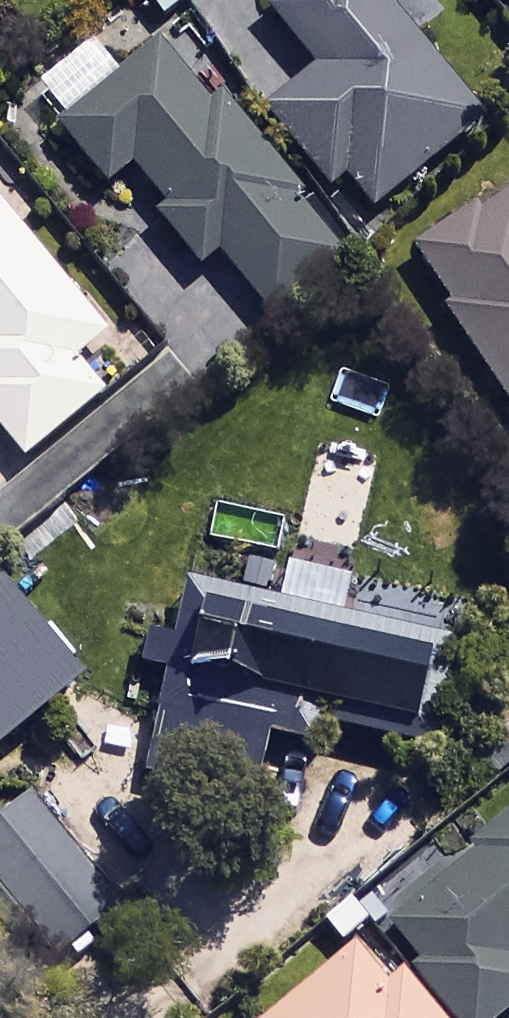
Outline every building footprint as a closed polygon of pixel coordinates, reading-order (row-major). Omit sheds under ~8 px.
[(279,15),(326,78),(278,114),(339,198),(358,184),(380,213),(487,133),(396,9),(407,0),(299,0),(279,15)] [(506,9),(508,7),(508,0),(500,0),(506,9)] [(219,114),(170,53),(69,135),(115,191),(141,170),(175,212),(165,220),(209,275),(228,259),(279,323),(354,262),(228,107),(219,114)] [(31,465),(112,401),(82,363),(110,339),(0,201),(0,425),(31,465)] [(419,262),(508,396),(508,201),(419,262)] [(1,581),(0,582),(0,766),(92,689),(1,581)] [(440,755),(463,653),(193,593),(178,659),(145,652),(130,720),(165,728),(153,783),(256,807),(270,744),(331,757),(337,732),(440,755)] [(38,803),(0,833),(0,885),(64,966),(128,916),(38,803)] [(390,935),(458,1017),(508,1017),(508,836),(390,935)] [(331,927),(352,951),(273,1017),(439,1017),(349,912),(331,927)]
